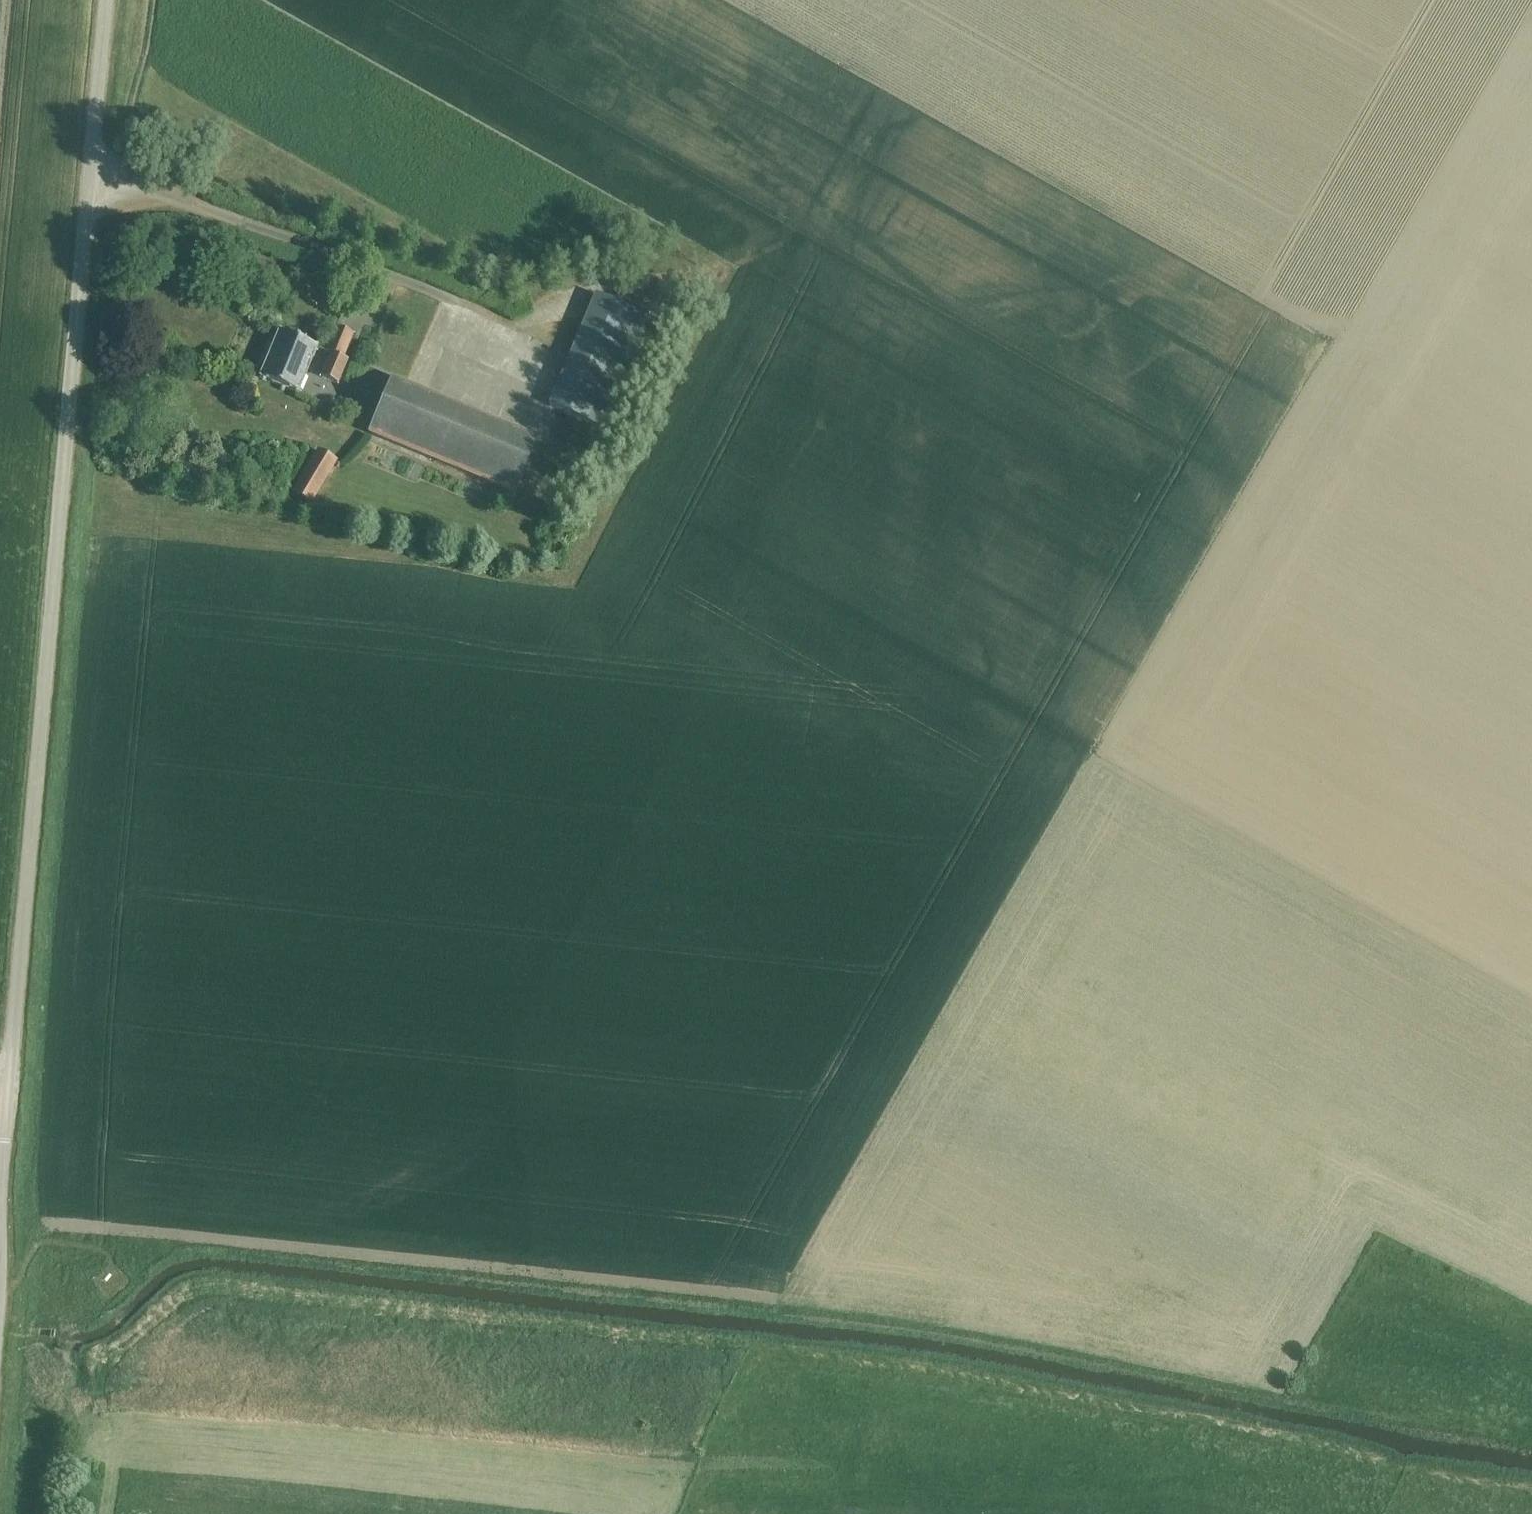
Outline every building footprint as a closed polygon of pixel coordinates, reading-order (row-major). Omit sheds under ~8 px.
[(548,406),(608,431),(655,320),(595,295),(548,406)] [(344,358),(354,334),(337,327),(327,351),(331,353),(321,377),(338,385),(348,360),(344,358)] [(260,378),(298,393),(317,348),(279,332),(260,378)] [(369,434),(513,493),(535,437),(392,379),(369,434)] [(337,462),(317,450),(291,492),(311,504),(337,462)]
